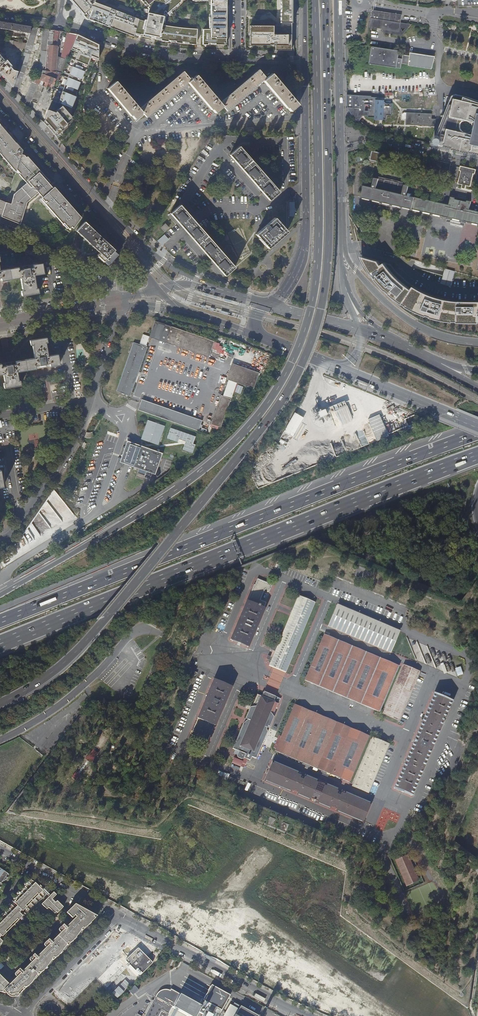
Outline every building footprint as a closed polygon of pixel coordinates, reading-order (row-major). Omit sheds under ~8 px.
[(72,2),(84,16),(93,19),(135,35),(139,21),(139,20),(120,13),(117,12),(95,3),(94,2),(96,0),(74,0),(72,2)] [(141,12),(149,6),(155,0),(131,0),(141,12)] [(135,35),(147,38),(152,39),(152,37),(156,38),(156,40),(169,42),(169,41),(171,41),(170,43),(172,43),(176,43),(179,43),(177,43),(177,42),(181,42),(181,44),(183,44),(183,42),(185,43),(184,44),(189,44),(197,45),(198,30),(192,30),(187,29),(185,29),(177,28),(174,28),(169,27),(167,27),(162,25),(162,24),(161,24),(162,22),(163,22),(164,13),(165,12),(167,14),(171,11),(169,10),(171,9),(172,10),(175,8),(175,9),(177,7),(178,5),(177,4),(182,0),(161,0),(160,1),(160,0),(155,0),(149,6),(150,7),(148,8),(150,10),(146,22),(139,21),(135,35)] [(195,1),(212,1),(212,15),(213,15),(213,18),(212,18),(212,31),(204,30),(203,45),(207,46),(226,46),(226,38),(224,38),(225,35),(226,35),(227,16),(226,16),(225,16),(225,12),(227,12),(227,0),(195,0),(195,1)] [(281,28),(251,27),(250,46),(276,47),(276,52),(292,52),(292,0),(281,0),(281,28)] [(384,33),(402,36),(412,25),(401,23),(402,15),(373,10),(370,27),(383,29),(384,33)] [(0,22),(0,29),(27,33),(26,37),(21,36),(21,38),(14,37),(13,41),(26,43),(30,34),(31,27),(0,22)] [(13,87),(18,93),(23,77),(30,54),(36,36),(38,28),(31,27),(30,34),(26,43),(25,50),(17,72),(13,87)] [(52,89),(53,90),(55,83),(56,79),(45,75),(46,60),(48,45),(48,38),(48,36),(49,30),(44,29),(42,43),(40,71),(35,70),(35,74),(38,74),(36,80),(34,79),(35,78),(33,77),(32,79),(31,78),(30,82),(33,83),(26,102),(30,108),(32,102),(39,104),(42,93),(44,87),(42,86),(44,81),(53,85),(52,89)] [(71,48),(76,35),(68,33),(61,57),(67,59),(71,48)] [(52,100),(43,122),(57,138),(70,126),(72,102),(75,103),(77,90),(90,55),(98,58),(99,38),(76,35),(71,48),(78,50),(62,91),(60,103),(52,99),(52,100)] [(25,50),(26,43),(13,41),(12,48),(25,50)] [(56,79),(58,80),(59,78),(61,74),(55,74),(55,72),(56,72),(57,57),(58,47),(57,46),(51,45),(48,45),(46,60),(45,75),(56,79)] [(402,69),(403,59),(399,58),(400,51),(372,47),(370,64),(402,69)] [(13,87),(17,72),(13,71),(10,68),(11,67),(11,66),(0,53),(0,73),(13,87)] [(405,65),(432,68),(434,59),(411,55),(410,58),(407,58),(406,59),(405,60),(405,65)] [(55,74),(61,74),(64,65),(66,60),(57,57),(56,72),(55,72),(55,74)] [(295,108),(298,105),(297,104),(272,73),(266,78),(259,69),(220,103),(197,75),(193,78),(192,78),(190,79),(184,72),(139,109),(116,81),(107,89),(131,117),(132,116),(136,121),(144,115),(146,118),(188,83),(212,111),(213,111),(215,113),(223,107),(227,111),(263,80),(287,108),(290,111),(295,108)] [(371,109),(372,97),(371,94),(348,93),(348,108),(358,121),(369,121),(369,117),(369,109),(371,109)] [(468,147),(454,144),(453,144),(452,143),(449,141),(448,140),(448,139),(447,138),(447,137),(447,136),(447,135),(447,134),(447,133),(448,133),(448,132),(448,131),(455,115),(460,103),(460,102),(461,102),(461,101),(462,101),(463,101),(477,105),(477,101),(456,96),(455,95),(454,96),(453,96),(452,97),(452,98),(446,112),(439,138),(438,138),(437,138),(436,139),(435,140),(435,141),(435,142),(435,143),(435,144),(436,144),(437,145),(439,146),(473,153),(477,154),(477,149),(468,147)] [(384,120),(384,119),(387,120),(389,115),(393,115),(393,104),(385,103),(385,100),(379,100),(379,97),(372,97),(371,109),(369,109),(369,117),(376,118),(376,119),(384,120)] [(447,136),(447,137),(447,138),(448,139),(448,140),(449,141),(452,143),(453,144),(454,144),(468,147),(477,149),(477,105),(463,101),(462,101),(461,101),(461,102),(460,102),(460,103),(455,115),(448,131),(448,132),(448,133),(447,133),(447,134),(447,135),(447,136)] [(406,125),(411,125),(436,126),(436,119),(432,119),(432,114),(407,112),(407,113),(406,119),(406,124),(406,125)] [(1,125),(0,127),(0,154),(16,171),(16,169),(21,154),(22,150),(1,125)] [(279,192),(239,146),(230,155),(269,200),(279,192)] [(380,156),(381,152),(372,151),(370,159),(381,162),(382,157),(380,156)] [(21,154),(16,169),(20,173),(19,174),(26,182),(16,191),(11,204),(6,202),(1,217),(19,224),(26,202),(49,182),(26,156),(25,157),(23,155),(21,154)] [(463,184),(463,186),(467,187),(467,185),(471,186),(474,174),(476,174),(477,169),(461,166),(460,170),(462,171),(460,179),(464,180),(463,184)] [(379,176),(378,178),(379,178),(379,179),(385,180),(385,179),(389,180),(389,181),(395,182),(395,181),(399,182),(399,183),(405,185),(405,184),(406,184),(406,183),(379,176)] [(401,206),(411,209),(414,196),(407,195),(409,185),(406,184),(405,184),(405,185),(404,188),(398,187),(399,183),(399,182),(395,181),(395,182),(389,181),(389,180),(385,179),(385,180),(384,183),(378,182),(379,179),(379,178),(378,178),(375,177),(372,187),(364,185),(363,188),(364,188),(362,197),(373,200),(373,202),(375,202),(375,203),(397,208),(398,208),(400,208),(401,206)] [(54,187),(40,199),(61,224),(63,223),(68,228),(70,226),(73,229),(81,218),(54,187)] [(411,209),(412,209),(442,216),(446,217),(446,218),(448,219),(449,219),(451,219),(451,220),(462,222),(464,222),(464,223),(467,223),(467,221),(471,222),(477,224),(477,211),(471,209),(473,201),(472,201),(468,200),(468,202),(456,199),(457,197),(454,197),(453,196),(451,205),(414,196),(411,209)] [(180,205),(170,213),(185,230),(225,275),(235,267),(195,221),(180,205)] [(268,248),(285,234),(287,232),(284,228),(284,227),(279,221),(278,221),(275,218),(256,234),(259,238),(258,238),(264,245),(265,245),(268,248)] [(97,256),(107,265),(117,255),(114,252),(115,251),(85,222),(77,231),(100,253),(97,256)] [(162,245),(169,239),(165,234),(158,240),(162,245)] [(20,277),(23,291),(21,291),(22,296),(38,293),(38,288),(36,288),(34,275),(44,273),(42,263),(26,266),(0,270),(0,281),(20,277)] [(382,263),(384,268),(388,275),(394,283),(399,290),(406,297),(415,304),(422,308),(432,313),(440,317),(449,320),(459,322),(470,322),(477,322),(477,298),(475,298),(466,297),(455,295),(444,291),(434,288),(425,283),(417,278),(411,272),(405,266),(393,265),(382,263)] [(445,269),(443,284),(453,285),(455,270),(445,269)] [(215,341),(155,321),(149,336),(210,357),(215,341)] [(149,336),(143,334),(140,344),(146,346),(149,336)] [(20,385),(19,380),(18,381),(17,372),(43,368),(59,365),(57,354),(48,356),(46,342),(47,342),(46,337),(30,340),(31,345),(32,345),(35,358),(10,362),(0,364),(0,375),(3,374),(4,383),(3,384),(4,388),(20,385)] [(134,342),(117,390),(131,395),(148,347),(134,342)] [(256,375),(230,365),(225,379),(251,388),(256,375)] [(235,384),(228,382),(223,396),(229,399),(235,384)] [(243,386),(238,384),(235,393),(241,395),(243,386)] [(229,399),(220,396),(209,424),(218,428),(229,399)] [(199,420),(140,400),(136,410),(196,431),(199,420)] [(347,401),(329,406),(332,414),(336,426),(353,420),(347,401)] [(319,413),(314,415),(316,421),(322,418),(321,417),(330,414),(328,408),(319,412),(319,413)] [(284,432),(294,437),(304,417),(295,412),(284,432)] [(377,441),(391,435),(387,425),(385,426),(381,414),(369,419),(377,441)] [(166,426),(148,420),(141,439),(160,446),(166,426)] [(272,585),(258,579),(255,585),(254,585),(247,601),(246,601),(231,639),(248,647),(265,609),(264,608),(266,603),(261,600),(262,597),(267,599),(272,585)] [(316,604),(300,597),(278,647),(274,645),(271,651),(275,652),(273,658),(268,656),(267,660),(271,662),(269,666),(286,673),(316,604)] [(399,631),(338,605),(328,626),(390,652),(399,631)] [(398,666),(324,635),(305,681),(379,712),(398,666)] [(419,672),(403,665),(383,713),(399,720),(419,672)] [(191,734),(194,736),(199,738),(203,727),(198,725),(201,720),(215,725),(231,687),(213,679),(197,718),(198,718),(191,734)] [(257,694),(252,704),(251,704),(249,709),(246,715),(248,716),(247,720),(245,719),(244,720),(231,750),(234,751),(232,755),(235,757),(236,760),(240,762),(244,760),(245,761),(250,763),(251,759),(255,760),(267,734),(265,731),(266,729),(268,730),(272,721),(273,719),(272,717),(272,715),(277,704),(272,702),(274,696),(263,691),(261,696),(257,694)] [(452,701),(434,694),(394,788),(412,795),(452,701)] [(349,782),(369,736),(295,705),(275,751),(349,782)] [(389,745),(372,738),(352,786),(368,793),(389,745)] [(364,823),(372,804),(343,791),(342,793),(338,792),(339,790),(327,784),(318,780),(306,776),(305,778),(301,776),(302,774),(273,761),(265,780),(292,792),(293,790),(299,792),(298,795),(311,800),(312,799),(314,800),(313,801),(316,802),(317,801),(318,802),(318,803),(331,808),(332,806),(338,808),(337,811),(364,823)] [(0,791),(0,808),(1,809),(13,794),(8,791),(10,788),(5,784),(0,791)] [(411,811),(407,822),(412,825),(417,813),(411,811)] [(407,886),(418,880),(408,855),(396,860),(407,886)] [(5,880),(6,879),(5,878),(5,877),(4,877),(5,875),(8,877),(10,874),(0,867),(0,887),(5,880)] [(35,881),(34,880),(31,883),(35,886),(34,887),(31,884),(28,887),(31,890),(30,891),(27,889),(24,892),(27,894),(25,895),(24,893),(21,896),(22,898),(21,899),(20,898),(17,901),(18,902),(17,903),(23,909),(44,888),(43,888),(44,886),(41,884),(40,886),(35,881)] [(57,894),(54,892),(42,904),(45,907),(47,905),(53,911),(55,909),(59,912),(64,906),(54,897),(57,894)] [(2,935),(23,915),(13,904),(9,907),(13,911),(12,912),(9,909),(6,912),(9,915),(8,916),(6,913),(3,916),(5,919),(4,920),(2,918),(0,920),(0,922),(1,923),(0,924),(0,933),(2,935)] [(21,968),(19,969),(16,972),(16,973),(16,974),(19,977),(13,983),(22,991),(25,989),(26,987),(29,984),(31,982),(29,980),(31,978),(33,981),(38,973),(39,974),(43,969),(45,967),(43,965),(45,963),(48,966),(53,958),(54,959),(58,955),(57,954),(59,952),(58,951),(59,949),(62,951),(67,944),(69,945),(72,940),(74,938),(72,936),(74,934),(77,937),(82,929),(83,930),(87,925),(89,923),(87,921),(89,919),(91,921),(93,919),(93,920),(98,916),(76,904),(67,912),(73,918),(76,915),(78,917),(68,927),(64,923),(60,928),(60,929),(60,930),(63,932),(53,942),(50,938),(46,942),(45,943),(45,944),(45,945),(48,947),(39,957),(35,953),(31,957),(31,958),(31,959),(33,962),(24,971),(21,968)] [(239,938),(246,941),(248,936),(241,933),(239,938)] [(281,961),(287,955),(263,933),(260,937),(281,956),(278,958),(281,961)] [(288,956),(286,960),(292,964),(295,960),(288,956)] [(6,992),(7,993),(8,991),(11,994),(12,994),(13,993),(13,992),(14,992),(13,991),(12,989),(14,987),(0,974),(0,991),(5,992),(6,992)] [(386,986),(381,982),(378,986),(372,982),(367,989),(373,992),(376,988),(382,992),(386,986)] [(135,985),(129,991),(133,995),(139,989),(135,985)] [(172,1007),(172,1006),(155,996),(145,1015),(143,1014),(142,1015),(189,1015),(172,1007)] [(240,1005),(240,1006),(234,1002),(229,1010),(227,1009),(223,1015),(257,1015),(258,1015),(240,1005)]
